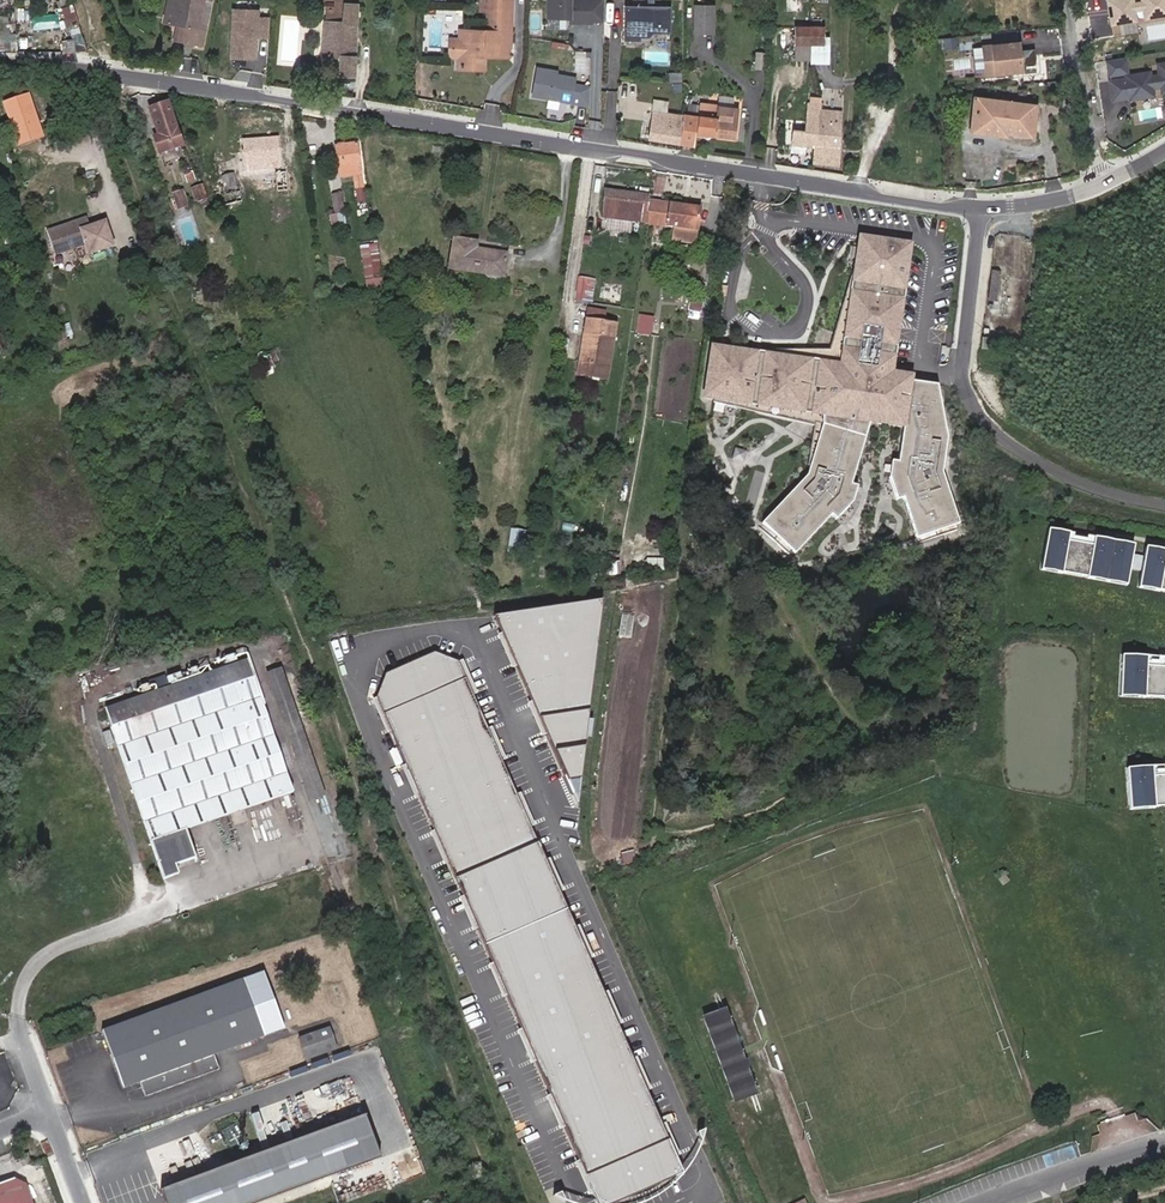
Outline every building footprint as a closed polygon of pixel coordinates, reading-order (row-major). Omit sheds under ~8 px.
[(59,0),(68,27),(79,24),(76,14),(72,4),(70,5),(69,0),(60,0),(59,0)] [(168,24),(178,25),(176,41),(199,45),(201,29),(192,27),(196,0),(172,0),(168,24)] [(201,29),(205,1),(197,0),(196,0),(192,27),(201,29)] [(321,0),(327,1),(322,53),(341,54),(340,72),(355,74),(359,0),(321,0)] [(425,11),(450,13),(450,4),(474,6),(474,0),(426,0),(425,11)] [(486,8),(485,18),(492,18),(491,42),(468,41),(468,51),(457,50),(456,65),(464,66),(473,66),(472,78),(486,79),(487,64),(504,65),(505,53),(513,54),(515,15),(516,0),(486,0),(486,8)] [(608,3),(596,3),(596,1),(574,1),(574,0),(551,0),(551,22),(573,22),(573,27),(595,27),(595,25),(595,13),(607,13),(608,3)] [(718,8),(699,8),(698,34),(718,35),(718,8)] [(257,57),(258,37),(270,38),(271,16),(259,15),(259,10),(235,9),(233,56),(257,57)] [(673,35),(673,9),(629,9),(629,34),(638,34),(642,39),(644,39),(651,39),(656,35),(673,35)] [(607,25),(607,13),(595,13),(595,25),(607,25)] [(798,30),(797,49),(827,49),(828,30),(798,30)] [(644,43),(644,39),(642,39),(638,34),(629,34),(629,43),(644,43)] [(63,54),(72,52),(70,41),(61,42),(63,54)] [(980,41),(980,74),(1019,73),(1018,41),(980,41)] [(1019,50),(1021,64),(1034,62),(1032,47),(1019,50)] [(797,49),(797,57),(797,67),(827,67),(827,49),(797,49)] [(573,51),(572,69),(588,69),(589,51),(573,51)] [(512,65),(513,54),(505,53),(504,65),(512,65)] [(650,53),(650,66),(666,66),(666,53),(650,53)] [(1124,61),(1106,64),(1109,81),(1127,78),(1124,61)] [(463,77),(472,78),(473,66),(464,66),(463,77)] [(1109,84),(1112,104),(1129,101),(1130,103),(1153,100),(1152,92),(1161,91),(1162,97),(1164,97),(1164,68),(1159,68),(1160,79),(1151,81),(1150,77),(1127,80),(1127,82),(1109,84)] [(562,79),(542,75),(537,103),(555,107),(556,104),(559,104),(562,108),(594,114),(595,95),(579,92),(580,86),(561,82),(562,79)] [(685,84),(685,75),(673,75),(673,84),(685,84)] [(1035,108),(978,100),(973,136),(1006,140),(1007,136),(1031,140),(1035,108)] [(669,104),(657,102),(650,139),(681,145),(684,131),(684,119),(667,117),(669,104)] [(167,104),(153,109),(161,137),(151,141),(158,159),(160,158),(179,151),(181,151),(167,104)] [(827,108),(809,105),(807,135),(794,132),(793,146),(806,147),(840,153),(841,117),(826,115),(827,108)] [(717,121),(718,110),(705,108),(704,119),(717,121)] [(738,112),(718,110),(717,121),(715,137),(735,140),(738,112)] [(704,119),(685,116),(684,119),(684,131),(681,145),(695,148),(696,135),(715,137),(717,121),(704,119)] [(242,143),(243,154),(250,153),(252,170),(273,168),(270,138),(242,143)] [(355,144),(335,147),(339,177),(353,175),(357,202),(364,201),(355,144)] [(806,147),(793,146),(793,155),(805,156),(806,147)] [(179,151),(160,158),(163,167),(182,160),(179,151)] [(245,171),(252,170),(250,153),(243,154),(245,171)] [(230,175),(226,162),(213,166),(220,193),(212,195),(215,204),(218,203),(220,210),(243,204),(239,187),(237,188),(234,174),(230,175)] [(282,189),(281,172),(272,174),(274,190),(282,189)] [(649,194),(604,188),(600,215),(645,221),(648,200),(649,194)] [(204,201),(200,189),(190,192),(195,204),(204,201)] [(340,193),(331,194),(334,213),(343,212),(340,193)] [(181,194),(172,197),(177,211),(185,209),(181,194)] [(648,200),(645,221),(676,226),(674,236),(695,239),(699,207),(648,200)] [(209,218),(206,210),(199,212),(202,220),(209,218)] [(343,213),(329,215),(331,223),(337,222),(338,232),(346,231),(343,213)] [(90,220),(50,232),(56,254),(88,246),(91,255),(115,248),(108,223),(93,228),(90,220)] [(477,238),(454,235),(450,265),(504,274),(507,250),(476,245),(477,238)] [(897,328),(909,246),(859,239),(854,272),(852,271),(829,350),(827,357),(803,357),(803,359),(794,359),(794,350),(747,350),(746,353),(724,350),(723,355),(711,353),(705,398),(713,399),(712,403),(736,409),(736,403),(809,413),(810,409),(821,411),(822,426),(809,467),(806,476),(762,523),(768,529),(762,531),(772,540),(776,537),(781,541),(777,545),(788,555),(792,552),(795,554),(831,516),(836,520),(852,503),(857,487),(851,485),(870,422),(903,427),(898,463),(891,462),(889,478),(896,501),(903,499),(916,539),(923,537),(923,542),(936,538),(934,533),(940,531),(942,536),(956,531),(955,526),(958,525),(941,473),(947,439),(939,396),(920,394),(922,384),(910,382),(910,377),(890,374),(895,343),(880,341),(882,326),(897,328)] [(363,291),(379,291),(379,250),(363,250),(363,291)] [(948,256),(947,274),(956,274),(957,257),(948,256)] [(989,299),(998,301),(1002,272),(993,271),(989,299)] [(596,274),(578,272),(575,295),(593,298),(596,274)] [(701,294),(690,291),(688,307),(699,309),(701,294)] [(607,306),(589,303),(588,313),(606,316),(607,306)] [(580,356),(600,359),(603,345),(611,347),(616,318),(606,316),(588,313),(580,356)] [(648,315),(641,314),(639,327),(646,328),(648,315)] [(990,349),(991,337),(984,336),(983,348),(990,349)] [(609,361),(611,347),(603,345),(600,359),(609,361)] [(827,357),(829,350),(794,350),(794,359),(803,359),(803,357),(827,357)] [(600,359),(580,356),(578,367),(607,372),(609,361),(600,359)] [(261,363),(264,370),(273,368),(270,360),(261,363)] [(939,396),(937,386),(922,384),(920,394),(939,396)] [(736,409),(813,427),(807,466),(809,467),(822,426),(821,411),(810,409),(809,413),(736,403),(736,409)] [(525,527),(512,526),(509,546),(522,548),(525,527)] [(1125,584),(1132,545),(1111,541),(1110,550),(1091,546),(1093,537),(1086,536),(1085,539),(1084,545),(1066,542),(1068,533),(1047,529),(1040,569),(1125,584)] [(1084,545),(1085,539),(1072,537),(1072,534),(1068,533),(1066,542),(1084,545)] [(1110,550),(1111,541),(1093,537),(1091,546),(1110,550)] [(1164,559),(1164,552),(1164,550),(1144,547),(1137,586),(1164,591),(1164,560),(1164,559)] [(597,599),(492,614),(572,801),(597,599)] [(1164,657),(1164,661),(1145,660),(1145,656),(1120,655),(1118,695),(1164,697),(1164,657)] [(279,796),(230,658),(88,709),(148,878),(162,874),(158,864),(178,857),(170,834),(279,796)] [(461,660),(379,694),(595,1198),(676,1164),(461,660)] [(314,798),(269,675),(254,680),(299,804),(314,798)] [(1151,770),(1150,766),(1125,768),(1128,808),(1164,806),(1164,769),(1151,770)] [(270,974),(108,1032),(129,1089),(146,1083),(152,1098),(226,1071),(221,1056),(291,1031),(270,974)] [(716,998),(722,1016),(703,1022),(732,1106),(750,1100),(755,1115),(762,1112),(751,1081),(754,1080),(748,1061),(745,1062),(739,1047),(743,1046),(737,1026),(732,1028),(721,996),(716,998)] [(288,1037),(295,1059),(324,1049),(317,1028),(288,1037)] [(156,1187),(161,1202),(245,1202),(374,1157),(358,1115),(156,1187)] [(222,1131),(226,1144),(235,1141),(231,1128),(222,1131)] [(25,1152),(14,1156),(19,1168),(30,1164),(25,1152)] [(0,1176),(0,1202),(27,1202),(18,1179),(7,1174),(0,1176)]
